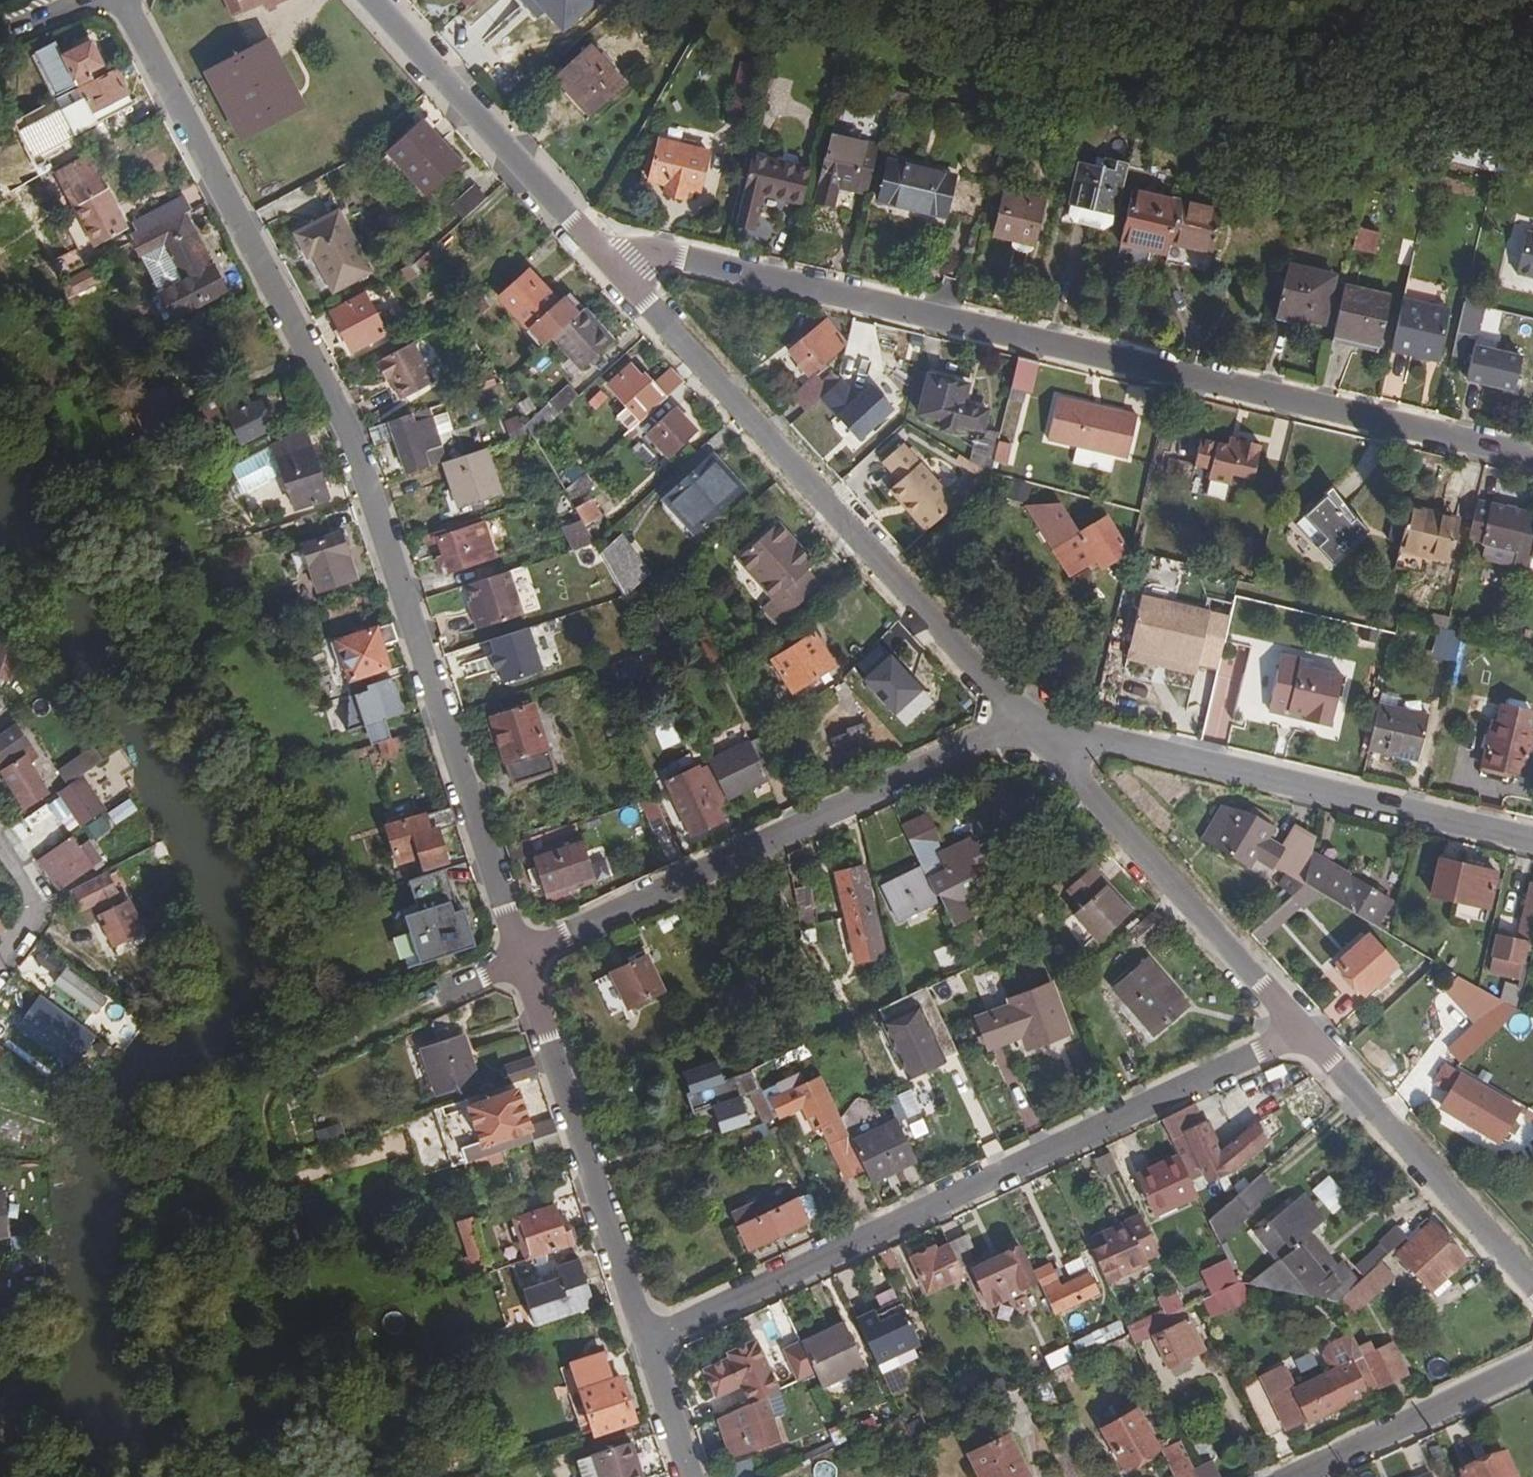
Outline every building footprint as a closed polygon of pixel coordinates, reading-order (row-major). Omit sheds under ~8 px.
[(231,15),(264,1),(266,8),(284,0),(225,0),(231,15)] [(545,12),(562,32),(597,0),(517,0),(536,20),(545,12)] [(549,40),(520,8),(515,13),(503,1),(488,15),(528,59),(549,40)] [(303,108),(267,39),(205,71),(241,140),(303,108)] [(34,53),(53,90),(72,81),(104,66),(91,41),(60,56),(53,43),(34,53)] [(623,83),(591,47),(556,78),(588,114),(623,83)] [(741,62),(736,83),(752,87),(758,66),(741,62)] [(114,71),(77,88),(81,94),(91,114),(128,96),(114,71)] [(728,120),(744,123),(752,87),(736,83),(728,120)] [(81,94),(77,88),(51,102),(55,108),(81,94)] [(890,91),(887,104),(905,108),(908,95),(890,91)] [(460,163),(423,122),(388,152),(425,194),(460,163)] [(833,206),(837,187),(866,194),(877,147),(832,136),(817,202),(833,206)] [(1136,139),(1128,167),(1144,171),(1150,142),(1136,139)] [(699,193),(708,152),(659,141),(649,182),(666,186),(664,194),(685,199),(687,190),(699,193)] [(105,188),(102,189),(84,154),(54,169),(92,245),(117,233),(105,210),(114,206),(105,188)] [(799,166),(752,156),(742,200),(736,224),(753,228),(761,195),(791,202),(799,166)] [(1105,159),(1103,170),(1079,164),(1069,204),(1115,214),(1127,164),(1105,159)] [(879,201),(974,224),(983,184),(889,161),(879,201)] [(453,207),(464,219),(486,200),(475,187),(453,207)] [(1153,251),(1167,255),(1180,202),(1132,191),(1120,243),(1136,247),(1131,269),(1148,273),(1153,251)] [(1033,247),(1033,246),(1044,201),(1004,192),(994,237),(1011,240),(1011,242),(1011,244),(1012,246),(1013,248),(1015,249),(1016,251),(1018,252),(1019,252),(1022,252),(1023,252),(1026,252),(1028,251),(1030,249),(1032,248),(1033,247)] [(189,213),(182,198),(146,217),(154,231),(185,215),(189,213)] [(1180,202),(1170,243),(1213,253),(1223,212),(1180,202)] [(1115,214),(1069,204),(1067,213),(1072,222),(1103,230),(1112,225),(1115,214)] [(105,210),(117,233),(126,228),(114,206),(105,210)] [(342,236),(348,233),(337,213),(331,215),(342,236)] [(133,242),(140,255),(165,242),(184,280),(159,293),(172,317),(173,319),(225,292),(185,215),(154,231),(143,237),(133,242)] [(348,233),(342,236),(331,215),(296,234),(308,256),(313,253),(333,291),(368,272),(348,233)] [(1532,277),(1532,220),(1514,216),(1502,271),(1532,277)] [(143,237),(154,231),(146,217),(136,222),(143,237)] [(1375,252),(1380,232),(1359,227),(1354,247),(1375,252)] [(165,242),(140,255),(159,293),(184,280),(165,242)] [(1213,253),(1170,243),(1165,263),(1208,273),(1213,253)] [(1288,265),(1277,313),(1324,325),(1335,276),(1288,265)] [(69,298),(104,280),(97,266),(62,285),(69,298)] [(570,294),(559,302),(530,270),(499,298),(528,330),(525,333),(540,350),(585,310),(570,294)] [(1345,286),(1334,335),(1380,345),(1391,297),(1345,286)] [(163,321),(172,317),(159,293),(151,297),(163,321)] [(352,351),(385,334),(363,293),(330,311),(352,351)] [(1403,299),(1393,342),(1440,353),(1450,310),(1403,299)] [(1463,307),(1457,334),(1471,336),(1477,310),(1463,307)] [(614,341),(586,310),(585,310),(553,339),(581,370),(614,341)] [(808,374),(846,344),(826,321),(789,352),(808,374)] [(1517,380),(1522,357),(1484,348),(1485,340),(1479,339),(1477,347),(1474,346),(1467,379),(1493,385),(1495,375),(1507,378),(1517,380)] [(1438,362),(1440,353),(1393,342),(1391,352),(1438,362)] [(433,382),(412,343),(376,362),(387,381),(391,379),(394,386),(401,399),(433,382)] [(1031,393),(1038,362),(1019,357),(1012,388),(1026,392),(1031,393)] [(630,431),(684,383),(673,370),(654,387),(644,376),(640,380),(630,368),(610,386),(628,407),(617,417),(630,431)] [(858,386),(847,374),(828,392),(838,403),(858,386)] [(805,412),(837,383),(838,380),(833,375),(822,384),(817,378),(793,398),(805,412)] [(918,415),(946,421),(944,429),(952,431),(954,424),(983,430),(987,410),(963,405),(968,384),(928,375),(918,415)] [(1495,375),(1493,385),(1505,388),(1507,378),(1495,375)] [(218,398),(223,407),(244,396),(253,392),(246,378),(216,394),(218,398)] [(167,385),(156,390),(163,403),(174,397),(167,385)] [(1026,392),(1012,388),(1009,400),(1023,403),(1026,392)] [(174,397),(163,403),(156,390),(136,401),(152,432),(183,416),(174,397)] [(861,394),(837,416),(851,432),(857,426),(865,435),(893,409),(883,398),(872,407),(861,394)] [(263,432),(244,396),(201,419),(212,439),(234,428),(242,443),(263,432)] [(1138,416),(1058,397),(1048,439),(1128,457),(1138,416)] [(202,418),(223,407),(218,398),(197,409),(202,418)] [(445,461),(428,408),(389,421),(406,473),(443,461),(445,461)] [(696,433),(674,408),(646,433),(668,458),(696,433)] [(527,427),(533,437),(555,417),(548,409),(527,427)] [(509,439),(526,434),(520,416),(503,421),(509,439)] [(983,442),(998,445),(999,442),(1003,425),(988,421),(983,442)] [(857,426),(851,432),(859,441),(865,435),(857,426)] [(295,509),(328,498),(303,428),(271,444),(269,445),(265,447),(244,458),(233,464),(244,492),(283,475),(295,509)] [(240,449),(244,458),(265,447),(269,445),(264,436),(240,449)] [(1236,446),(1237,439),(1227,437),(1226,444),(1236,446)] [(1259,444),(1237,439),(1236,446),(1226,444),(1200,438),(1193,465),(1209,468),(1207,478),(1229,483),(1231,474),(1251,478),(1259,444)] [(970,461),(992,474),(995,462),(998,445),(983,442),(975,439),(970,461)] [(1007,465),(1012,445),(999,442),(998,445),(995,462),(1007,465)] [(958,504),(921,463),(904,444),(883,463),(900,482),(899,483),(911,497),(908,500),(920,513),(915,517),(927,531),(958,504)] [(459,509),(500,496),(484,448),(445,461),(443,461),(459,509)] [(240,449),(223,458),(228,467),(233,464),(244,458),(240,449)] [(663,499),(695,535),(744,491),(712,455),(663,499)] [(563,490),(572,505),(593,486),(585,471),(563,490)] [(891,491),(915,517),(920,513),(908,500),(911,497),(899,483),(891,491)] [(1323,496),(1325,497),(1331,491),(1354,517),(1331,488),(1323,496)] [(1295,525),(1332,564),(1368,531),(1354,517),(1331,491),(1325,497),(1295,525)] [(600,516),(591,499),(574,509),(584,525),(600,516)] [(1477,501),(1469,539),(1482,542),(1481,543),(1516,551),(1513,566),(1528,569),(1531,558),(1532,548),(1532,514),(1477,501)] [(1079,533),(1061,503),(1026,506),(1070,575),(1096,558),(1101,567),(1128,550),(1106,516),(1079,533)] [(1409,508),(1395,566),(1425,574),(1430,556),(1448,560),(1457,525),(1433,519),(1434,514),(1409,508)] [(1458,520),(1434,514),(1433,519),(1457,525),(1458,520)] [(446,565),(448,571),(494,557),(483,523),(461,530),(459,524),(425,536),(428,545),(439,541),(443,556),(438,558),(441,566),(446,565)] [(805,571),(813,565),(777,525),(739,559),(774,598),(763,609),(778,624),(819,587),(805,571)] [(583,546),(594,543),(587,530),(565,538),(570,551),(583,546)] [(302,545),(317,591),(350,580),(342,554),(347,552),(346,550),(348,549),(349,546),(346,536),(343,534),(341,535),(340,532),(302,545)] [(625,596),(650,575),(621,535),(600,553),(603,557),(604,560),(622,591),(625,596)] [(600,553),(594,543),(583,546),(592,563),(603,557),(600,553)] [(622,591),(604,560),(591,568),(609,598),(622,591)] [(476,614),(473,615),(477,629),(522,615),(508,571),(466,585),(471,600),(476,614)] [(1397,580),(1393,578),(1385,609),(1390,610),(1397,580)] [(1211,611),(1142,595),(1130,648),(1199,664),(1211,611)] [(626,597),(611,602),(614,612),(631,606),(626,597)] [(1384,615),(1400,618),(1401,613),(1385,609),(1384,615)] [(1445,629),(1446,630),(1449,617),(1436,614),(1432,626),(1445,629)] [(382,646),(397,641),(391,623),(336,641),(349,680),(353,679),(370,674),(389,667),(382,646)] [(491,666),(497,686),(540,674),(527,629),(465,647),(472,671),(491,666)] [(1445,629),(1438,659),(1455,663),(1462,633),(1446,630),(1445,629)] [(792,692),(834,665),(815,635),(772,660),(792,692)] [(677,654),(670,643),(657,650),(664,662),(677,654)] [(876,645),(848,671),(892,717),(920,691),(876,645)] [(1199,664),(1130,648),(1127,658),(1196,674),(1199,664)] [(1251,648),(1238,704),(1267,709),(1287,713),(1288,711),(1305,715),(1303,721),(1330,727),(1342,675),(1311,667),(1312,661),(1281,655),(1251,648)] [(9,685),(17,662),(0,657),(0,682),(9,685)] [(370,674),(353,679),(357,693),(348,696),(347,732),(364,727),(385,719),(404,713),(394,682),(374,688),(370,674)] [(1040,679),(1025,674),(1022,682),(1036,689),(1040,679)] [(513,786),(555,772),(549,751),(547,751),(532,702),(490,717),(505,765),(506,765),(513,786)] [(1379,705),(1369,749),(1419,761),(1429,716),(1379,705)] [(1506,778),(1508,771),(1524,775),(1532,737),(1532,731),(1529,730),(1532,714),(1501,706),(1497,723),(1492,722),(1480,771),(1506,778)] [(385,719),(364,727),(371,745),(378,743),(391,738),(385,719)] [(15,726),(0,737),(0,773),(25,754),(32,749),(15,726)] [(833,740),(841,763),(872,752),(863,726),(848,730),(850,734),(833,740)] [(767,734),(750,742),(768,780),(785,772),(767,734)] [(383,757),(397,752),(392,738),(391,738),(378,743),(383,757)] [(710,765),(726,799),(768,780),(750,742),(709,761),(710,765)] [(33,751),(37,757),(45,752),(41,745),(33,751)] [(59,792),(61,795),(84,778),(82,775),(101,760),(91,747),(57,773),(67,786),(59,792)] [(32,749),(25,754),(27,757),(2,773),(24,807),(49,791),(30,762),(37,757),(33,751),(32,749)] [(710,765),(699,770),(698,768),(667,783),(691,835),(723,820),(721,817),(732,812),(726,799),(710,765)] [(61,795),(82,825),(105,809),(84,778),(61,795)] [(138,811),(131,800),(121,807),(129,818),(138,811)] [(45,802),(22,820),(43,846),(66,828),(45,802)] [(129,818),(121,807),(109,816),(116,826),(129,818)] [(421,857),(424,869),(447,862),(438,830),(457,824),(451,807),(387,826),(398,863),(421,857)] [(1266,839),(1272,829),(1222,808),(1203,839),(1250,867),(1255,858),(1272,869),(1273,865),(1272,864),(1283,847),(1266,839)] [(105,809),(82,825),(83,827),(106,811),(105,809)] [(587,828),(596,826),(593,816),(584,820),(587,828)] [(935,842),(939,840),(927,816),(903,827),(914,851),(935,842)] [(20,821),(11,828),(22,843),(31,837),(20,821)] [(93,823),(86,828),(95,840),(102,835),(93,823)] [(570,891),(568,886),(591,875),(574,823),(505,845),(511,862),(533,854),(538,867),(534,868),(540,884),(543,883),(548,898),(570,891)] [(1289,897),(1304,884),(1311,853),(1314,840),(1294,828),(1283,847),(1272,864),(1273,865),(1289,874),(1279,886),(1289,897)] [(964,903),(987,893),(978,875),(988,870),(973,837),(940,853),(938,854),(940,858),(921,867),(935,897),(940,894),(954,924),(970,916),(964,903)] [(41,861),(48,870),(53,868),(58,874),(54,878),(62,889),(100,861),(88,842),(78,849),(71,840),(41,861)] [(935,842),(914,851),(921,867),(940,858),(938,854),(940,853),(935,842)] [(1311,853),(1304,884),(1320,893),(1376,927),(1392,900),(1311,853)] [(1439,859),(1431,895),(1488,908),(1497,873),(1439,859)] [(863,867),(837,873),(844,905),(847,917),(857,962),(883,956),(863,867)] [(133,879),(129,868),(117,875),(122,884),(133,879)] [(881,886),(898,921),(938,902),(935,897),(921,868),(881,886)] [(1066,890),(1081,907),(1073,914),(1098,941),(1130,913),(1091,869),(1066,890)] [(398,918),(409,966),(469,952),(450,871),(405,882),(412,915),(398,918)] [(568,886),(570,891),(593,883),(591,875),(568,886)] [(120,903),(107,877),(73,893),(81,910),(99,901),(103,911),(97,914),(112,946),(142,932),(126,900),(120,903)] [(1532,953),(1532,947),(1532,883),(1531,883),(1517,940),(1506,938),(1508,932),(1498,929),(1489,970),(1518,977),(1524,952),(1532,953)] [(1320,893),(1304,884),(1289,897),(1301,908),(1305,907),(1320,893)] [(801,928),(819,924),(815,909),(810,886),(793,890),(801,928)] [(306,910),(314,907),(308,891),(301,893),(306,910)] [(1016,900),(1015,900),(976,935),(971,925),(957,931),(967,953),(982,945),(1023,908),(1016,900)] [(847,917),(844,905),(829,909),(829,907),(815,909),(819,924),(847,917)] [(1335,906),(1298,938),(1321,965),(1358,934),(1335,906)] [(318,924),(329,920),(326,910),(315,914),(318,924)] [(817,941),(814,929),(802,931),(805,944),(817,941)] [(1396,966),(1368,935),(1337,963),(1364,995),(1396,966)] [(68,969),(45,952),(44,955),(42,954),(35,963),(37,964),(36,964),(59,981),(57,985),(96,1015),(108,999),(68,969)] [(611,974),(627,1008),(664,991),(647,957),(611,974)] [(1113,990),(1154,1035),(1187,1005),(1147,960),(1113,990)] [(1070,1034),(1052,984),(1009,999),(1011,1004),(1014,1010),(994,1018),(991,1011),(978,1017),(988,1044),(1022,1031),(1041,1024),(1048,1042),(1070,1034)] [(926,987),(877,1010),(908,1076),(957,1053),(926,987)] [(1518,1011),(1523,992),(1506,987),(1503,1002),(1505,1003),(1518,1011)] [(96,1038),(42,997),(20,1026),(51,1050),(56,1043),(79,1060),(96,1038)] [(1486,1017),(1449,1051),(1461,1064),(1518,1011),(1505,1003),(1488,1019),(1486,1017)] [(994,1018),(1014,1010),(1011,1004),(991,1011),(994,1018)] [(1041,1024),(1022,1031),(1028,1049),(1048,1042),(1041,1024)] [(450,1039),(446,1028),(434,1032),(437,1043),(450,1039)] [(437,1096),(478,1082),(463,1035),(450,1039),(437,1043),(422,1048),(437,1096)] [(811,1055),(805,1044),(795,1049),(798,1055),(800,1060),(802,1059),(811,1055)] [(754,1076),(798,1055),(795,1049),(751,1070),(754,1076)] [(507,1083),(537,1074),(532,1059),(503,1069),(507,1083)] [(1442,1107),(1499,1142),(1518,1110),(1444,1067),(1435,1083),(1451,1092),(1442,1107)] [(722,1130),(748,1122),(731,1068),(705,1077),(714,1104),(722,1130)] [(754,1076),(751,1070),(740,1075),(763,1122),(774,1119),(754,1076)] [(851,1141),(821,1077),(805,1085),(799,1074),(766,1089),(779,1116),(802,1105),(808,1117),(816,1113),(821,1125),(847,1178),(865,1170),(851,1141)] [(529,1128),(514,1083),(405,1118),(424,1175),(557,1132),(553,1121),(529,1128)] [(898,1123),(919,1113),(908,1090),(887,1100),(897,1120),(898,1123)] [(1235,1121),(1262,1108),(1257,1097),(1230,1109),(1235,1121)] [(1192,1106),(1161,1121),(1179,1157),(1187,1175),(1196,1170),(1198,1175),(1203,1173),(1208,1184),(1229,1175),(1268,1143),(1258,1122),(1219,1153),(1204,1122),(1200,1123),(1192,1106)] [(816,1113),(808,1117),(813,1129),(821,1125),(816,1113)] [(897,1120),(851,1141),(865,1170),(871,1183),(916,1162),(898,1123),(897,1120)] [(753,1139),(769,1133),(765,1123),(750,1129),(753,1139)] [(750,1129),(740,1132),(745,1146),(755,1143),(753,1139),(750,1129)] [(338,1139),(335,1130),(320,1135),(323,1144),(338,1139)] [(1179,1157),(1137,1177),(1155,1215),(1197,1195),(1187,1175),(1179,1157)] [(1327,1175),(1311,1189),(1332,1213),(1348,1200),(1327,1175)] [(1209,1222),(1220,1243),(1252,1214),(1260,1208),(1256,1203),(1272,1189),(1260,1176),(1209,1222)] [(11,1238),(8,1194),(0,1194),(0,1238),(11,1238)] [(820,1216),(810,1194),(764,1216),(758,1201),(731,1214),(748,1250),(820,1216)] [(1305,1194),(1299,1200),(1319,1225),(1325,1220),(1305,1194)] [(1342,1297),(1358,1282),(1342,1262),(1336,1267),(1330,1272),(1325,1266),(1331,1261),(1309,1233),(1319,1225),(1299,1200),(1256,1234),(1279,1262),(1283,1259),(1315,1298),(1336,1302),(1342,1297)] [(526,1258),(572,1243),(572,1242),(573,1242),(575,1238),(573,1227),(569,1226),(566,1227),(564,1217),(558,1220),(553,1207),(513,1219),(526,1258)] [(1092,1250),(1108,1283),(1125,1276),(1130,1286),(1152,1276),(1147,1265),(1161,1259),(1140,1215),(1126,1222),(1101,1233),(1106,1243),(1092,1250)] [(470,1216),(454,1221),(466,1259),(482,1254),(470,1216)] [(1464,1261),(1431,1224),(1398,1254),(1432,1291),(1464,1261)] [(1369,1256),(1377,1265),(1406,1237),(1398,1228),(1379,1245),(1380,1247),(1369,1256)] [(1101,1233),(1087,1240),(1092,1250),(1106,1243),(1101,1233)] [(963,1236),(948,1243),(949,1245),(960,1269),(975,1262),(963,1236)] [(911,1258),(927,1292),(963,1275),(960,1269),(949,1245),(935,1251),(933,1247),(911,1258)] [(972,1270),(990,1308),(1022,1293),(1020,1289),(1036,1282),(1020,1248),(972,1270)] [(1283,1259),(1279,1262),(1250,1285),(1315,1298),(1283,1259)] [(572,1314),(593,1307),(578,1260),(557,1267),(561,1279),(568,1301),(572,1314)] [(1336,1267),(1331,1261),(1325,1266),(1330,1272),(1336,1267)] [(1358,1282),(1342,1297),(1356,1311),(1393,1278),(1379,1263),(1358,1282)] [(1034,1272),(1053,1314),(1097,1293),(1088,1274),(1059,1288),(1049,1265),(1034,1272)] [(1238,1283),(1230,1265),(1207,1276),(1216,1293),(1238,1283)] [(1130,1286),(1125,1276),(1108,1283),(1113,1294),(1130,1286)] [(568,1301),(561,1279),(546,1283),(554,1306),(568,1301)] [(1242,1284),(1238,1283),(1216,1293),(1224,1312),(1250,1300),(1242,1284)] [(1175,1289),(1157,1298),(1162,1309),(1166,1317),(1184,1309),(1175,1289)] [(31,1319),(24,1293),(9,1298),(17,1323),(31,1319)] [(900,1299),(875,1311),(880,1323),(905,1311),(900,1299)] [(1162,1309),(1126,1327),(1130,1334),(1149,1325),(1166,1317),(1162,1309)] [(1166,1317),(1149,1325),(1153,1334),(1168,1366),(1186,1358),(1203,1350),(1184,1309),(1166,1317)] [(856,1320),(877,1364),(881,1372),(914,1357),(910,1348),(920,1343),(905,1311),(880,1323),(875,1311),(856,1320)] [(204,1324),(203,1319),(187,1324),(189,1328),(204,1324)] [(1069,1347),(1074,1358),(1124,1333),(1118,1321),(1072,1343),(1073,1345),(1069,1347)] [(865,1368),(844,1322),(801,1343),(815,1372),(822,1388),(865,1368)] [(1130,1334),(1134,1344),(1153,1334),(1149,1325),(1130,1334)] [(1309,1421),(1377,1389),(1357,1348),(1351,1335),(1328,1346),(1323,1356),(1331,1372),(1294,1391),(1282,1367),(1261,1377),(1286,1429),(1308,1419),(1309,1421)] [(1357,1348),(1377,1389),(1406,1375),(1392,1344),(1374,1353),(1368,1342),(1357,1348)] [(741,1386),(750,1404),(765,1396),(772,1393),(748,1343),(719,1357),(720,1361),(723,1366),(710,1373),(721,1395),(741,1386)] [(815,1372),(801,1343),(783,1352),(797,1381),(815,1372)] [(1071,1360),(1065,1347),(1044,1357),(1051,1370),(1071,1360)] [(594,1435),(635,1422),(621,1378),(611,1381),(602,1354),(572,1364),(594,1435)] [(1186,1358),(1168,1366),(1172,1374),(1190,1367),(1186,1358)] [(723,1366),(720,1361),(702,1370),(715,1398),(721,1395),(710,1373),(723,1366)] [(1070,1363),(1053,1371),(1058,1381),(1075,1373),(1070,1363)] [(719,1418),(730,1455),(779,1439),(765,1396),(750,1404),(719,1418)] [(917,1422),(911,1409),(902,1413),(908,1427),(917,1422)] [(1140,1448),(1154,1440),(1136,1410),(1102,1430),(1124,1469),(1145,1457),(1140,1448)] [(875,1417),(861,1424),(864,1432),(879,1425),(875,1417)] [(846,1441),(839,1426),(829,1431),(835,1445),(846,1441)] [(1009,1435),(968,1454),(979,1476),(1030,1476),(1009,1435)] [(1178,1436),(1166,1442),(1182,1475),(1178,1476),(1197,1476),(1193,1469),(1178,1436)] [(1140,1448),(1145,1457),(1159,1449),(1154,1440),(1140,1448)] [(636,1441),(632,1442),(639,1466),(644,1465),(636,1441)] [(644,1465),(639,1466),(632,1442),(592,1455),(599,1476),(648,1476),(644,1465)] [(1176,1476),(1178,1476),(1182,1475),(1166,1442),(1161,1444),(1176,1476)] [(205,1473),(220,1469),(216,1454),(201,1459),(205,1473)] [(1505,1455),(1461,1473),(1463,1476),(1515,1476),(1505,1455)] [(205,1473),(201,1459),(194,1461),(198,1475),(205,1473)] [(835,1475),(829,1459),(812,1466),(817,1476),(830,1476),(835,1475)] [(1197,1476),(1218,1476),(1210,1461),(1193,1469),(1197,1476)] [(750,1466),(724,1475),(725,1476),(754,1476),(750,1466)]
